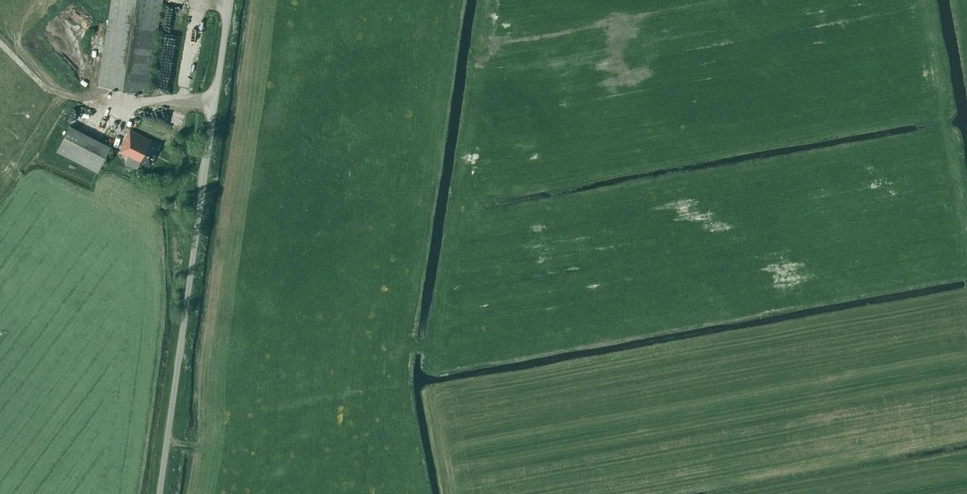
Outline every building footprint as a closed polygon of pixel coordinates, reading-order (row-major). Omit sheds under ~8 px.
[(57,151),(98,172),(111,147),(69,126),(57,151)] [(151,140),(130,129),(123,145),(120,152),(128,156),(125,162),(137,168),(141,161),(150,165),(160,145),(151,141),(151,140)]
